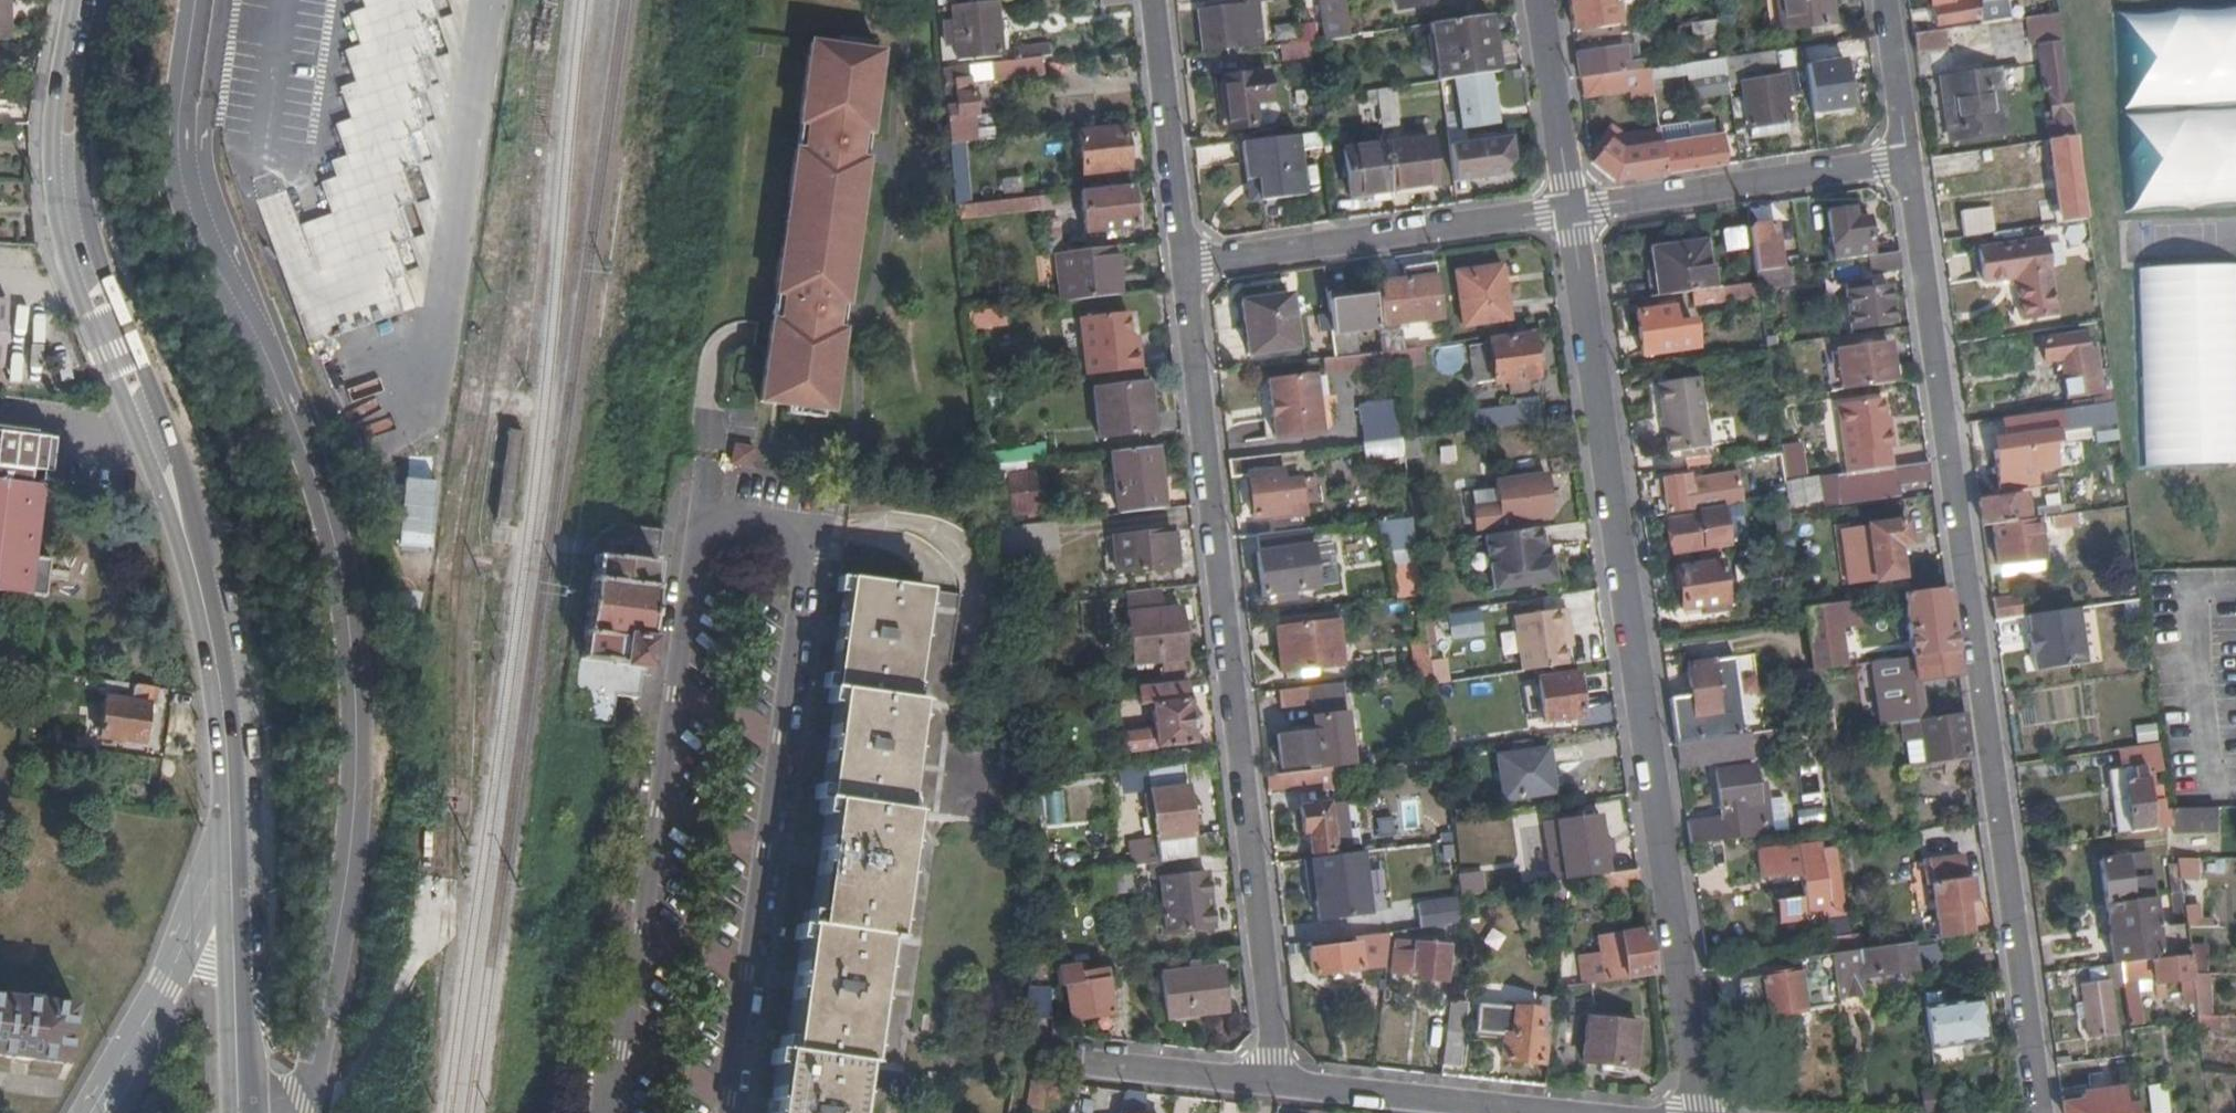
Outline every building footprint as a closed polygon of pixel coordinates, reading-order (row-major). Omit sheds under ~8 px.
[(8,37),(8,0),(0,0),(0,38),(8,37)] [(309,342),(400,311),(389,282),(404,278),(392,244),(407,239),(395,208),(412,202),(401,171),(415,166),(404,134),(420,129),(410,97),(426,92),(415,60),(432,56),(421,23),(437,18),(431,0),(364,0),(367,6),(350,12),(361,44),(345,50),(355,81),(340,86),(351,118),(335,123),(346,155),(331,160),(337,176),(322,181),(332,212),(301,224),(288,190),(273,195),(257,200),(309,342)] [(953,5),(954,22),(944,24),(947,46),(957,45),(959,60),(981,58),(981,51),(1000,49),(996,0),(993,0),(953,5)] [(1324,39),(1341,36),(1342,36),(1349,35),(1348,33),(1345,11),(1343,0),(1318,0),(1324,39)] [(1573,29),(1619,22),(1616,0),(1568,0),(1573,29)] [(1785,33),(1833,26),(1829,0),(1780,0),(1785,33)] [(1934,10),(1979,5),(1978,0),(1932,0),(1934,10)] [(1256,2),(1237,5),(1238,7),(1242,46),(1261,44),(1256,4),(1256,2)] [(1979,5),(1934,10),(1936,27),(1981,20),(1979,5)] [(1242,46),(1238,7),(1197,11),(1202,51),(1242,46)] [(2127,210),(2235,204),(2235,8),(2117,14),(2127,210)] [(1496,71),(1487,14),(1428,22),(1436,80),(1438,79),(1450,78),(1489,72),(1496,71)] [(2048,126),(2050,141),(2076,138),(2074,121),(2059,15),(2026,20),(2030,45),(2037,45),(2042,91),(2049,94),(2053,122),(2048,126)] [(1722,34),(1720,18),(1691,23),(1693,38),(1722,34)] [(1913,36),(1916,55),(1944,51),(1942,37),(1952,35),(1951,30),(1913,36)] [(836,38),(835,47),(871,53),(872,43),(836,38)] [(1318,55),(1317,39),(1308,40),(1310,56),(1318,55)] [(787,405),(815,410),(823,411),(832,411),(835,387),(828,385),(830,374),(836,374),(843,331),(841,331),(846,302),(848,301),(855,256),(845,255),(848,230),(851,207),(860,208),(867,161),(864,160),(867,133),(870,131),(875,88),(866,87),(868,75),(877,76),(879,54),(871,53),(835,47),(807,44),(796,125),(805,126),(802,150),(793,149),(786,198),(797,199),(793,223),(789,248),(780,247),(773,294),(782,295),(779,322),(770,321),(759,402),(787,405)] [(1636,44),(1624,46),(1627,62),(1639,60),(1636,44)] [(1039,57),(1051,56),(1049,45),(1015,49),(1016,60),(1039,57)] [(1606,75),(1640,69),(1639,60),(1627,62),(1624,46),(1576,52),(1579,78),(1606,75)] [(1805,50),(1807,62),(1838,59),(1837,47),(1805,50)] [(1777,79),(1774,51),(1742,55),(1746,83),(1742,84),(1749,127),(1788,120),(1781,79),(1777,79)] [(1746,83),(1742,55),(1726,58),(1728,72),(1729,86),(1742,84),(1746,83)] [(1041,75),(1039,57),(1016,60),(989,63),(991,80),(1041,75)] [(1804,67),(1814,117),(1854,109),(1844,59),(1804,67)] [(943,81),(967,77),(965,65),(942,68),(943,81)] [(1655,83),(1653,68),(1640,69),(1606,75),(1608,90),(1655,83)] [(1496,124),(1489,72),(1450,78),(1457,129),(1462,128),(1496,124)] [(1729,86),(1728,72),(1697,76),(1700,98),(1731,93),(1729,86)] [(1225,83),(1230,125),(1230,129),(1257,126),(1254,105),(1256,103),(1271,100),(1268,73),(1224,79),(1225,83)] [(1997,73),(1941,80),(1951,143),(2005,136),(1997,73)] [(875,88),(877,76),(868,75),(866,87),(875,88)] [(963,143),(994,140),(992,130),(974,131),(974,128),(975,128),(973,113),(976,113),(974,93),(971,93),(969,77),(967,77),(943,81),(949,145),(963,143)] [(1438,79),(1444,131),(1457,129),(1450,78),(1438,79)] [(1224,125),(1230,125),(1225,83),(1218,84),(1224,125)] [(1378,123),(1399,122),(1398,89),(1377,90),(1378,123)] [(1656,94),(1648,95),(1649,106),(1657,105),(1656,94)] [(1790,132),(1788,120),(1749,127),(1751,139),(1790,132)] [(805,126),(796,125),(793,149),(802,150),(805,126)] [(1464,141),(1462,128),(1457,129),(1444,131),(1449,171),(1499,164),(1496,137),(1464,141)] [(1130,169),(1125,129),(1079,134),(1085,175),(1130,169)] [(1299,135),(1243,141),(1247,179),(1258,178),(1260,200),(1305,196),(1299,135)] [(1384,143),(1389,189),(1434,182),(1429,136),(1384,143)] [(1705,168),(1728,164),(1723,136),(1701,138),(1705,168)] [(1668,173),(1705,168),(1701,138),(1664,144),(1668,173)] [(2061,223),(2087,220),(2076,138),(2050,141),(2061,223)] [(2020,145),(2028,193),(2053,189),(2045,141),(2020,145)] [(1610,142),(1592,162),(1615,180),(1668,173),(1664,144),(1619,150),(1610,142)] [(965,170),(963,143),(949,145),(951,171),(965,170)] [(1372,192),(1389,189),(1384,143),(1344,150),(1349,196),(1372,192)] [(1986,163),(1985,152),(1958,156),(1959,167),(1986,163)] [(951,171),(954,206),(969,205),(965,170),(951,171)] [(1249,201),(1260,200),(1258,178),(1247,179),(1249,201)] [(1136,227),(1131,185),(1080,191),(1085,233),(1136,227)] [(1372,192),(1374,202),(1390,199),(1389,189),(1372,192)] [(1069,193),(1037,196),(1039,210),(1071,206),(1069,193)] [(783,222),(793,223),(797,199),(786,198),(783,222)] [(954,206),(954,218),(979,215),(977,204),(969,205),(954,206)] [(848,230),(857,231),(860,208),(851,207),(848,230)] [(1868,254),(1872,254),(1866,217),(1854,219),(1851,209),(1827,212),(1833,259),(1868,254)] [(1960,215),(1964,237),(1993,233),(1988,211),(1960,215)] [(1062,249),(1059,219),(1042,220),(1045,251),(1062,249)] [(783,222),(780,247),(789,248),(793,223),(783,222)] [(1773,224),(1749,228),(1753,251),(1755,271),(1779,267),(1773,224)] [(1744,228),(1723,232),(1725,251),(1747,247),(1744,228)] [(845,255),(855,256),(857,231),(848,230),(845,255)] [(2041,237),(1976,246),(1981,280),(2005,277),(2012,282),(2019,319),(2052,314),(2041,237)] [(1652,247),(1658,295),(1690,291),(1713,288),(1703,238),(1652,247)] [(1117,265),(1115,245),(1058,252),(1063,301),(1115,295),(1111,266),(1117,265)] [(1900,267),(1898,250),(1872,254),(1868,254),(1870,271),(1900,267)] [(1403,268),(1404,277),(1437,273),(1436,264),(1403,268)] [(1121,295),(1117,265),(1111,266),(1115,295),(1121,295)] [(1792,265),(1779,267),(1755,271),(1757,281),(1758,289),(1793,283),(1792,265)] [(2139,269),(2144,469),(2235,466),(2235,267),(2139,269)] [(1464,326),(1510,319),(1502,268),(1457,274),(1464,326)] [(1411,320),(1444,315),(1438,273),(1437,273),(1404,277),(1373,281),(1375,295),(1377,311),(1409,308),(1411,320)] [(1892,322),(1886,282),(1866,286),(1865,279),(1842,283),(1849,329),(1892,322)] [(1713,288),(1690,291),(1692,304),(1758,294),(1758,289),(1757,281),(1713,288)] [(773,294),(770,321),(779,322),(782,295),(773,294)] [(1247,341),(1248,352),(1296,346),(1288,294),(1242,300),(1245,321),(1247,341)] [(1375,295),(1329,301),(1331,315),(1334,335),(1357,333),(1379,329),(1377,311),(1375,295)] [(1675,324),(1672,301),(1660,303),(1661,308),(1637,312),(1643,355),(1697,347),(1693,321),(1675,324)] [(1034,354),(1030,305),(993,309),(994,329),(991,330),(995,359),(1034,354)] [(986,310),(967,313),(969,327),(987,325),(986,310)] [(1086,376),(1141,370),(1138,349),(1131,350),(1130,338),(1126,313),(1079,318),(1086,376)] [(1318,317),(1322,345),(1335,343),(1334,335),(1331,315),(1318,317)] [(1551,320),(1538,322),(1539,330),(1552,328),(1551,320)] [(1335,343),(1337,355),(1356,353),(1360,352),(1357,333),(1334,335),(1335,343)] [(1538,378),(1531,334),(1489,339),(1494,383),(1505,382),(1522,380),(1538,378)] [(2090,395),(2091,405),(2112,402),(2111,394),(2110,391),(2098,392),(2092,345),(2083,346),(2080,334),(2040,340),(2043,361),(2059,359),(2064,398),(2090,395)] [(1322,345),(1324,357),(1337,355),(1335,343),(1322,345)] [(1842,388),(1894,381),(1888,344),(1837,351),(1842,388)] [(1425,362),(1422,345),(1390,349),(1392,363),(1392,365),(1425,362)] [(1360,352),(1356,353),(1357,367),(1392,363),(1390,349),(1382,350),(1360,352)] [(1324,357),(1325,372),(1357,367),(1356,353),(1337,355),(1324,357)] [(1318,431),(1311,371),(1264,377),(1268,403),(1273,402),(1275,412),(1269,412),(1272,437),(1318,431)] [(828,385),(835,387),(836,374),(830,374),(828,385)] [(1708,444),(1699,377),(1658,382),(1666,450),(1708,444)] [(1523,393),(1522,380),(1505,382),(1507,395),(1523,393)] [(1097,419),(1149,414),(1146,386),(1093,391),(1097,419)] [(1845,472),(1889,466),(1888,447),(1892,447),(1889,428),(1885,428),(1883,416),(1881,397),(1836,403),(1845,472)] [(1359,406),(1364,442),(1375,441),(1400,438),(1402,437),(1398,407),(1397,401),(1359,406)] [(1490,427),(1546,420),(1543,402),(1488,408),(1490,427)] [(2091,405),(2049,411),(2051,424),(2113,417),(2112,402),(2091,405)] [(785,414),(816,418),(815,410),(787,405),(785,414)] [(1490,427),(1488,408),(1459,411),(1461,430),(1490,427)] [(1152,435),(1149,414),(1097,419),(1100,440),(1152,435)] [(1709,425),(1711,442),(1735,439),(1732,422),(1709,425)] [(52,467),(54,442),(36,438),(37,433),(0,429),(0,591),(45,597),(50,560),(31,557),(42,475),(43,466),(52,467)] [(524,433),(509,431),(497,521),(512,524),(524,433)] [(1415,436),(1402,437),(1405,456),(1417,454),(1415,436)] [(1400,438),(1375,441),(1376,454),(1402,451),(1400,438)] [(1803,442),(1782,445),(1786,478),(1806,476),(1803,442)] [(1020,448),(1022,462),(1055,458),(1054,445),(1020,448)] [(2036,445),(2028,446),(2030,457),(2039,455),(2036,445)] [(2030,457),(2028,446),(1993,451),(1998,489),(2033,484),(2032,471),(2043,469),(2041,455),(2039,455),(2030,457)] [(1162,509),(1153,448),(1109,452),(1117,514),(1162,509)] [(1281,453),(1285,481),(1299,479),(1314,477),(1309,449),(1281,453)] [(752,470),(770,473),(772,454),(754,451),(752,470)] [(1285,481),(1281,453),(1228,460),(1231,477),(1247,475),(1252,517),(1272,514),(1274,521),(1310,515),(1308,503),(1318,501),(1314,477),(1299,479),(1285,481)] [(1784,474),(1781,454),(1767,456),(1770,477),(1784,474)] [(1897,482),(1929,478),(1927,461),(1894,465),(1897,482)] [(1738,481),(1735,463),(1698,469),(1701,486),(1738,481)] [(1899,494),(1897,482),(1894,465),(1889,466),(1845,472),(1834,473),(1838,502),(1899,494)] [(51,476),(52,467),(43,466),(42,475),(51,476)] [(1545,472),(1494,479),(1494,485),(1462,491),(1467,528),(1521,521),(1529,516),(1551,513),(1545,472)] [(1784,474),(1770,477),(1773,498),(1787,496),(1785,480),(1784,474)] [(1665,495),(1668,514),(1702,509),(1700,498),(1689,499),(1685,475),(1662,478),(1663,484),(1665,495)] [(1811,477),(1793,479),(1795,494),(1814,492),(1811,477)] [(1005,487),(1012,520),(1041,513),(1034,480),(1005,487)] [(1659,496),(1665,495),(1663,484),(1657,485),(1659,496)] [(1409,489),(1412,511),(1431,508),(1428,486),(1409,489)] [(1783,532),(1783,539),(1793,537),(1787,496),(1773,498),(1778,533),(1783,532)] [(1978,503),(1981,526),(1992,525),(2037,518),(2050,516),(2060,515),(2059,505),(2026,509),(2023,497),(1978,503)] [(2075,512),(2060,515),(2050,516),(2051,529),(2076,525),(2075,512)] [(1412,515),(1379,519),(1380,531),(1413,527),(1412,515)] [(1672,539),(1673,548),(1674,552),(1706,547),(1702,516),(1669,521),(1672,539)] [(2037,518),(1992,525),(1997,566),(2042,559),(2037,518)] [(995,528),(999,557),(1058,550),(1055,520),(995,528)] [(1904,520),(1866,525),(1874,580),(1901,576),(1896,544),(1908,542),(1904,520)] [(657,563),(661,533),(601,525),(573,720),(611,726),(616,695),(638,698),(642,668),(644,668),(659,563),(657,563)] [(1874,580),(1866,525),(1840,528),(1847,583),(1874,580)] [(1541,546),(1538,526),(1484,534),(1491,589),(1553,580),(1550,555),(1542,556),(1541,546)] [(1308,529),(1259,535),(1260,551),(1257,552),(1262,595),(1292,591),(1293,596),(1299,595),(1299,590),(1317,587),(1312,544),(1310,544),(1308,529)] [(1414,531),(1416,544),(1425,542),(1424,529),(1414,531)] [(1177,566),(1173,530),(1115,537),(1120,573),(1177,566)] [(1783,539),(1770,540),(1772,552),(1794,549),(1793,537),(1783,539)] [(1548,544),(1541,546),(1542,556),(1550,555),(1548,544)] [(1722,561),(1677,567),(1683,607),(1728,601),(1722,561)] [(1418,587),(1418,569),(1395,569),(1395,588),(1418,587)] [(851,581),(837,691),(843,693),(828,803),(834,804),(815,930),(810,929),(792,1051),(787,1050),(777,1112),(850,1112),(852,1099),(857,1060),(864,1061),(882,939),(889,940),(906,815),(900,813),(916,702),(909,701),(925,590),(851,581)] [(1909,656),(1953,650),(1944,587),(1902,593),(1906,631),(1896,632),(1897,638),(1907,637),(1909,656)] [(1156,610),(1154,589),(1127,592),(1135,665),(1162,662),(1164,676),(1183,675),(1183,667),(1187,666),(1181,607),(1156,610)] [(1991,600),(1994,622),(2026,617),(2023,599),(2012,601),(2011,596),(1991,600)] [(1803,605),(1805,621),(1812,671),(1842,666),(1837,627),(1857,624),(1853,599),(1803,605)] [(1521,669),(1567,662),(1564,644),(1562,626),(1570,625),(1567,606),(1513,614),(1521,669)] [(2079,609),(2030,617),(2032,634),(2029,634),(2033,655),(2035,655),(2038,671),(2087,664),(2079,609)] [(1342,664),(1336,621),(1275,628),(1280,671),(1342,664)] [(1562,626),(1564,644),(1572,643),(1570,625),(1562,626)] [(1426,650),(1419,671),(1429,669),(1426,650)] [(1912,682),(1957,675),(1953,650),(1909,656),(1893,659),(1894,670),(1896,682),(1912,680),(1912,682)] [(1852,653),(1854,664),(1870,662),(1868,651),(1852,653)] [(1693,704),(1671,707),(1676,742),(1723,735),(1747,732),(1746,719),(1743,704),(1737,658),(1714,661),(1712,655),(1704,656),(1704,662),(1687,665),(1693,704)] [(1882,672),(1894,670),(1893,659),(1880,660),(1882,672)] [(1873,673),(1882,672),(1880,660),(1873,673)] [(1540,678),(1546,721),(1583,716),(1576,672),(1540,678)] [(156,687),(97,680),(95,696),(104,697),(99,735),(144,742),(148,703),(153,703),(156,687)] [(1314,731),(1276,736),(1281,769),(1320,765),(1321,768),(1331,767),(1355,764),(1349,711),(1347,711),(1343,683),(1279,691),(1281,706),(1311,703),(1314,731)] [(1194,742),(1189,698),(1151,702),(1156,747),(1194,742)] [(1918,719),(1946,714),(1943,698),(1916,703),(1918,719)] [(1753,702),(1743,704),(1746,719),(1756,717),(1753,702)] [(1900,721),(1918,719),(1916,703),(1898,705),(1900,721)] [(1924,762),(1968,756),(1962,713),(1946,714),(1918,719),(1900,721),(1902,731),(1912,729),(1914,738),(1920,736),(1924,762)] [(1820,732),(1819,721),(1747,732),(1748,739),(1807,731),(1809,746),(1822,744),(1820,732)] [(2156,724),(2144,726),(2146,744),(2159,742),(2156,724)] [(1925,766),(1924,762),(1920,736),(1914,738),(1912,729),(1902,731),(1907,769),(1925,766)] [(1747,732),(1723,735),(1724,751),(1716,752),(1717,760),(1750,755),(1748,739),(1747,732)] [(1723,735),(1676,742),(1679,765),(1717,760),(1716,752),(1724,751),(1723,735)] [(1431,754),(1444,753),(1442,742),(1430,744),(1431,754)] [(2121,799),(2126,833),(2170,826),(2167,810),(2150,813),(2145,789),(2152,788),(2150,773),(2163,771),(2159,742),(2146,744),(2116,748),(2119,772),(2107,773),(2111,801),(2121,799)] [(1554,790),(1548,748),(1498,755),(1503,798),(1554,790)] [(1194,841),(1184,762),(1147,766),(1154,839),(1128,842),(1129,858),(1130,865),(1157,862),(1188,859),(1196,858),(1194,841)] [(1721,816),(1687,821),(1690,843),(1707,840),(1724,838),(1771,831),(1766,792),(1757,793),(1752,764),(1715,769),(1721,816)] [(1265,776),(1267,790),(1292,786),(1298,791),(1335,786),(1331,767),(1321,768),(1320,768),(1265,776)] [(1774,832),(1789,830),(1784,798),(1769,800),(1774,832)] [(1307,831),(1310,851),(1349,846),(1342,801),(1298,808),(1302,831),(1307,831)] [(2171,833),(2215,832),(2214,807),(2167,807),(2167,810),(2170,826),(2171,833)] [(1798,824),(1826,821),(1825,808),(1797,811),(1798,824)] [(1609,872),(1600,812),(1557,818),(1545,820),(1554,880),(1555,880),(1566,878),(1570,878),(1592,875),(1609,872)] [(2105,825),(2091,827),(2092,838),(2107,836),(2105,825)] [(1440,831),(1441,840),(1456,838),(1455,829),(1440,831)] [(1711,871),(1728,869),(1724,838),(1707,840),(1711,871)] [(1206,840),(1194,841),(1196,858),(1208,857),(1206,840)] [(1801,875),(1804,895),(1777,900),(1780,922),(1808,918),(1830,914),(1830,913),(1842,910),(1833,847),(1821,849),(1820,841),(1758,850),(1762,877),(1787,872),(1787,877),(1801,875)] [(1312,925),(1370,916),(1361,854),(1303,863),(1312,925)] [(2184,926),(2175,865),(2169,866),(2172,894),(2153,897),(2148,856),(2123,858),(2099,861),(2113,965),(2120,964),(2188,954),(2187,944),(2184,926)] [(1118,867),(1130,865),(1129,858),(1118,859),(1118,867)] [(1939,939),(1969,935),(1964,903),(1973,902),(1970,878),(1966,879),(1962,858),(1923,865),(1926,884),(1930,883),(1939,939)] [(1188,859),(1157,862),(1164,934),(1212,928),(1206,887),(1204,872),(1190,873),(1188,859)] [(1112,893),(1133,890),(1130,865),(1118,867),(1042,875),(1045,891),(1094,885),(1095,898),(1112,896),(1112,893)] [(1641,884),(1639,868),(1609,872),(1592,875),(1594,889),(1641,884)] [(1473,870),(1461,871),(1464,893),(1476,891),(1473,870)] [(1570,878),(1566,878),(1555,880),(1554,894),(1567,896),(1570,878)] [(2182,883),(2189,930),(2209,927),(2202,880),(2182,883)] [(1206,887),(1212,928),(1217,927),(1212,886),(1206,887)] [(1418,928),(1458,926),(1462,894),(1415,902),(1418,928)] [(1654,974),(1647,929),(1601,936),(1607,981),(1654,974)] [(1852,951),(1849,933),(1827,937),(1830,955),(1852,951)] [(1415,952),(1396,950),(1393,972),(1412,973),(1412,978),(1446,982),(1451,947),(1416,943),(1415,952)] [(1830,955),(1828,955),(1835,1003),(1863,998),(1860,979),(1915,970),(1911,943),(1852,951),(1830,955)] [(1359,970),(1355,944),(1307,950),(1311,976),(1359,970)] [(2206,944),(2187,944),(2188,954),(2190,973),(2204,973),(2206,944)] [(1557,987),(1572,986),(1575,954),(1561,952),(1557,987)] [(2188,954),(2120,964),(2122,980),(2132,979),(2153,976),(2155,983),(2160,983),(2161,982),(2181,979),(2190,979),(2190,973),(2188,954)] [(1828,955),(1796,960),(1798,972),(1737,982),(1743,1024),(1836,1009),(1835,1003),(1828,955)] [(2113,965),(2104,967),(2106,982),(2106,983),(2109,983),(2122,980),(2120,964),(2113,965)] [(1057,968),(1060,986),(1065,985),(1070,1020),(1112,1013),(1104,968),(1078,972),(1077,965),(1057,968)] [(1226,1011),(1219,967),(1159,978),(1165,1021),(1226,1011)] [(2194,997),(2196,1014),(2209,1013),(2205,973),(2204,973),(2190,973),(2190,979),(2192,988),(2194,997)] [(2134,993),(2156,990),(2155,983),(2153,976),(2132,979),(2134,993)] [(2122,981),(2127,1015),(2137,1013),(2134,993),(2132,979),(2122,980),(2122,981)] [(2192,988),(2190,979),(2181,979),(2182,990),(2185,990),(2192,988)] [(2106,983),(2106,982),(2081,986),(2084,1004),(2086,1019),(2088,1036),(2116,1032),(2109,983),(2106,983)] [(2160,983),(2155,983),(2156,990),(2158,1002),(2163,1001),(2160,983)] [(1024,1019),(1064,1016),(1060,986),(1030,988),(1024,1019)] [(1923,997),(1921,986),(1909,988),(1911,1001),(1923,999),(1923,997)] [(2187,999),(2194,997),(2192,988),(2185,990),(2187,999)] [(1925,1014),(1931,1048),(1979,1041),(1988,1042),(1983,1000),(1948,1005),(1946,994),(1923,997),(1923,999),(1924,1001),(1925,1014)] [(1547,1040),(1552,1041),(1556,997),(1543,995),(1542,1010),(1517,1007),(1513,1035),(1507,1034),(1504,1059),(1544,1064),(1547,1040)] [(73,1006),(37,1002),(37,997),(24,996),(24,999),(0,996),(0,1048),(16,1050),(15,1056),(30,1057),(30,1052),(66,1057),(73,1006)] [(1836,1009),(1838,1018),(1860,1015),(1865,1010),(1863,998),(1835,1003),(1836,1009)] [(1925,1014),(1924,1001),(1911,1004),(1913,1021),(1920,1020),(1919,1015),(1925,1014)] [(1450,1002),(1443,1066),(1461,1068),(1469,1004),(1450,1002)] [(1478,1031),(1507,1034),(1513,1035),(1517,1007),(1481,1002),(1478,1031)] [(2086,1019),(2084,1004),(2074,1005),(2076,1020),(2086,1019)] [(2209,1013),(2196,1014),(2198,1029),(2217,1030),(2217,1013),(2209,1013)] [(1638,1022),(1588,1017),(1583,1061),(1634,1067),(1638,1022)] [(1048,1086),(1034,1082),(1028,1103),(1043,1106),(1048,1086)] [(2164,1089),(2149,1092),(2152,1112),(2156,1112),(2168,1111),(2164,1089)] [(2138,1091),(2095,1096),(2094,1091),(2081,1092),(2081,1098),(2062,1102),(2063,1112),(2140,1112),(2138,1091)]
